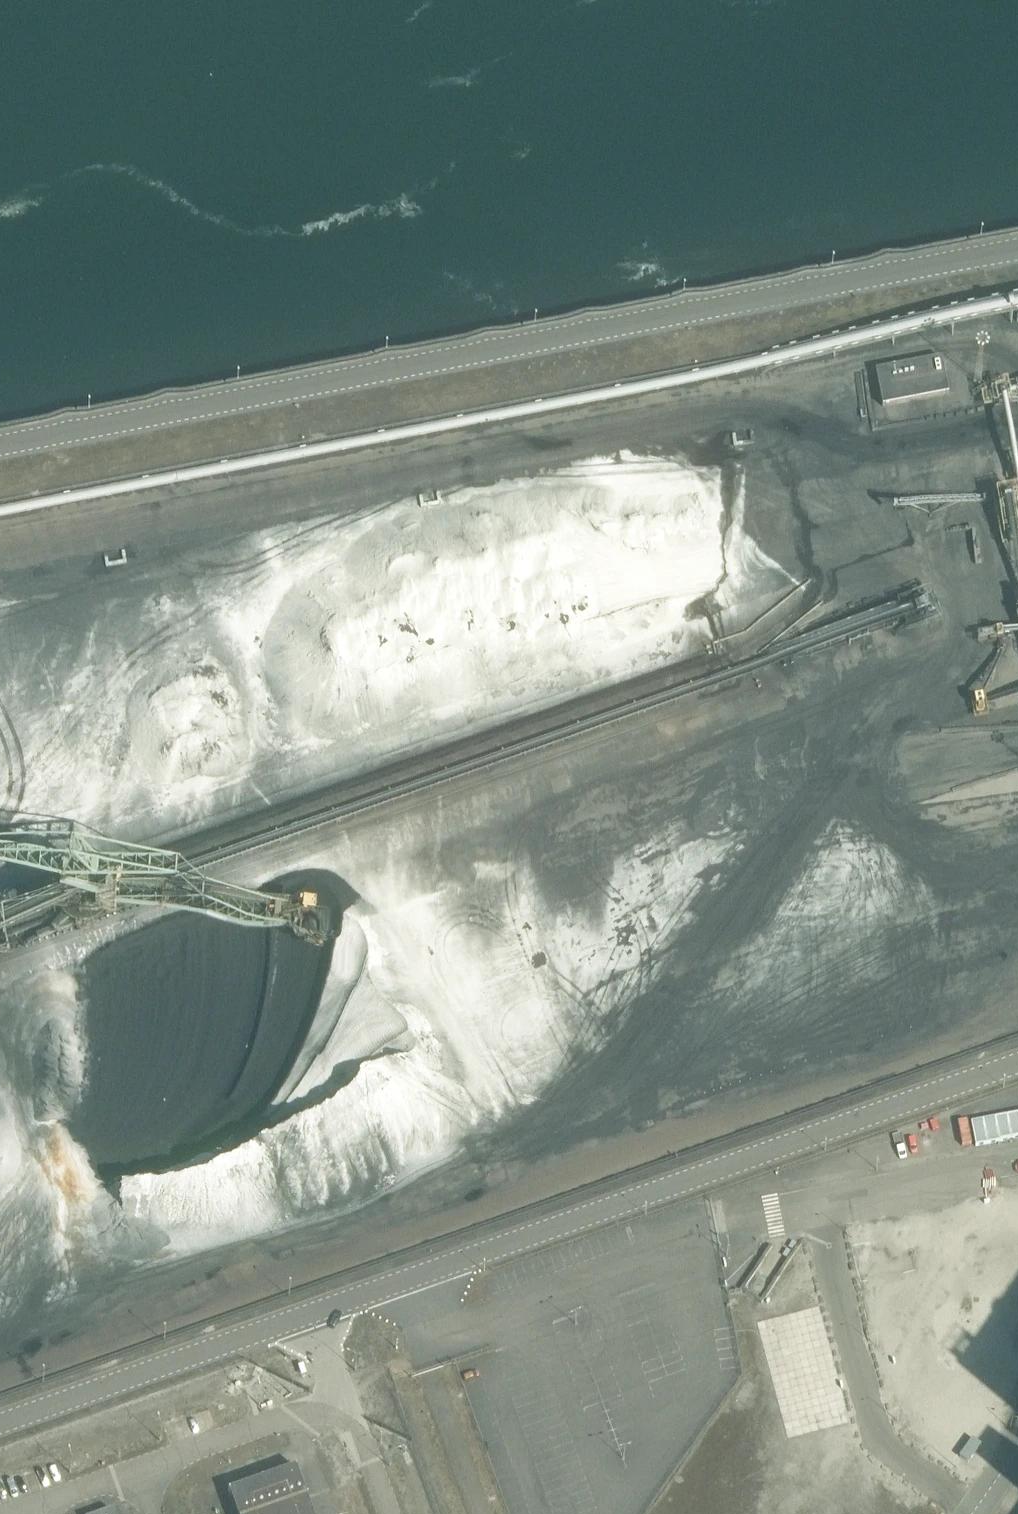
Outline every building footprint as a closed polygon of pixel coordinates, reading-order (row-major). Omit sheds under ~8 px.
[(882,408),(948,395),(941,360),(875,372),(882,408)] [(959,1123),(964,1149),(1017,1139),(1017,1111),(959,1123)] [(990,1200),(999,1247),(1017,1243),(1017,1194),(990,1200)] [(954,1424),(926,1319),(912,1322),(906,1300),(871,1309),(905,1437),(954,1424)] [(842,1419),(826,1348),(778,1359),(794,1430),(842,1419)] [(747,1378),(734,1398),(744,1404),(756,1384),(747,1378)] [(870,1504),(885,1486),(829,1442),(814,1460),(870,1504)] [(236,1513),(311,1513),(295,1469),(228,1492),(236,1513)] [(121,1513),(144,1513),(140,1501),(119,1508),(121,1513)]
